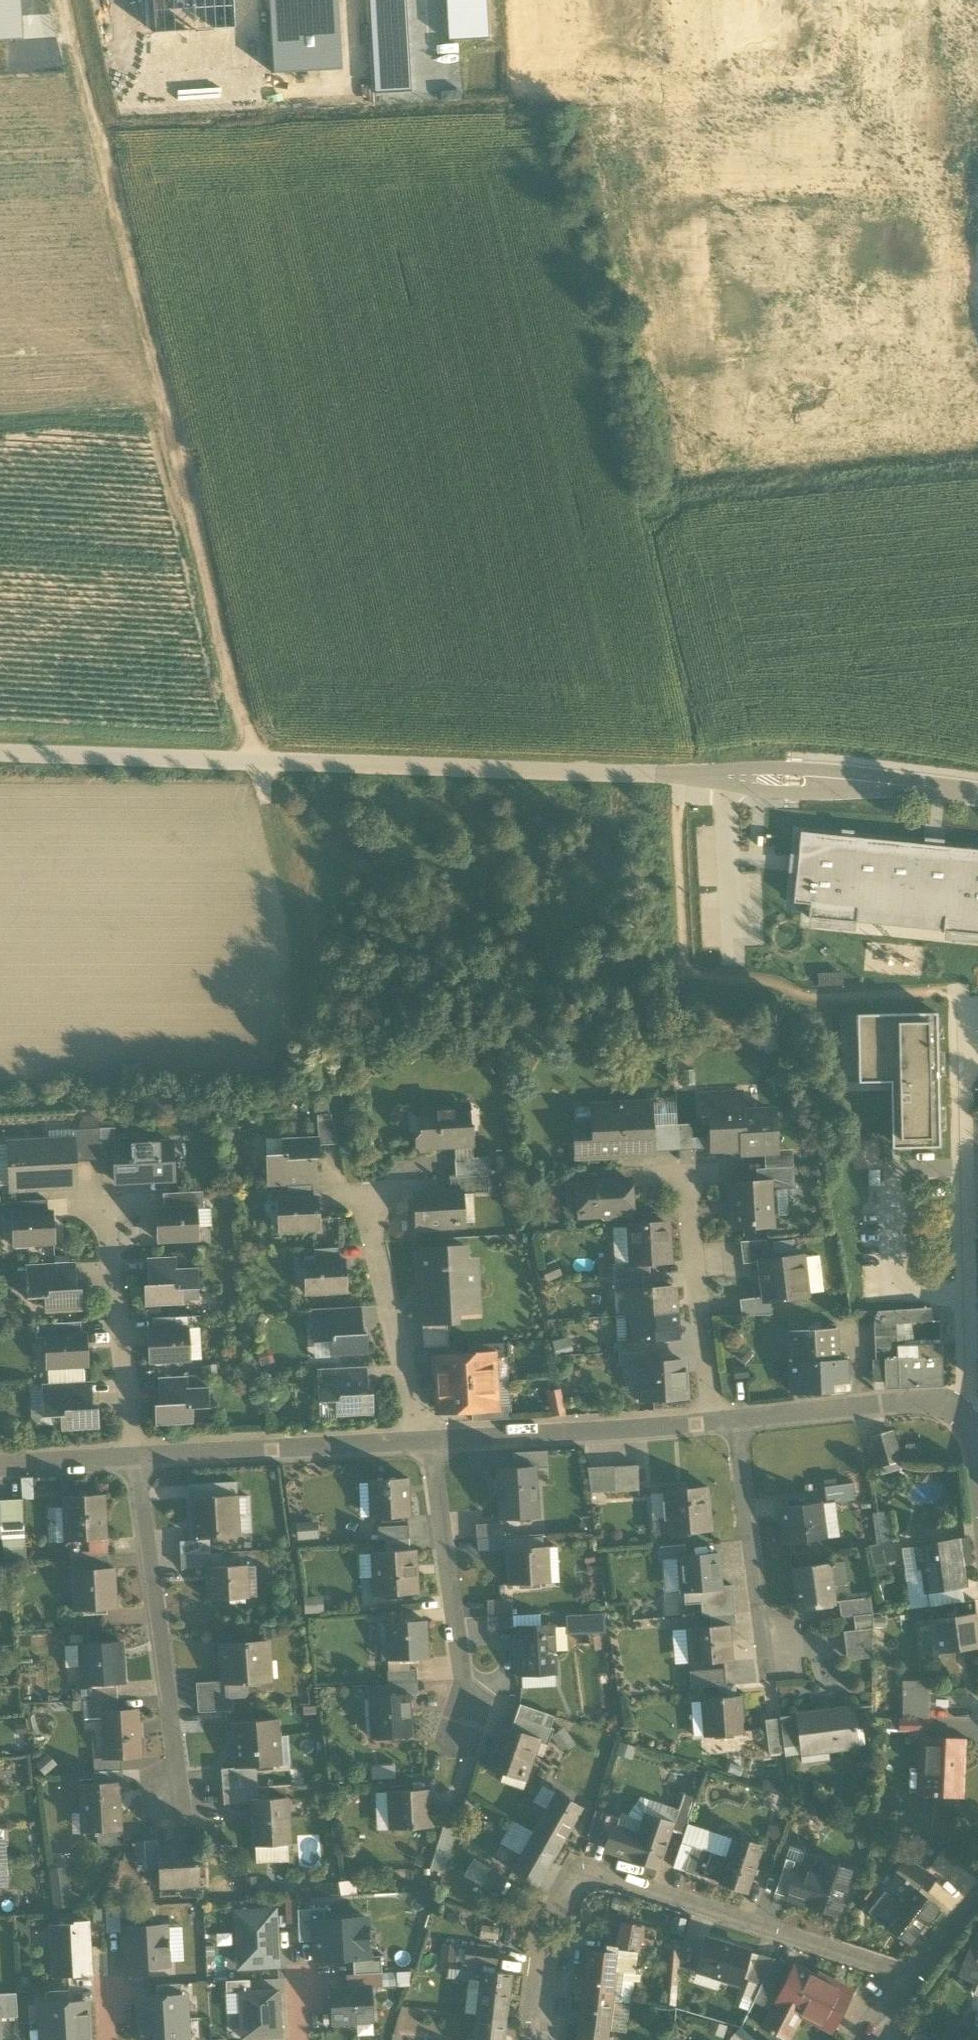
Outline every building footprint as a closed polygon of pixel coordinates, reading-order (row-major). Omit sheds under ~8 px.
[(22,39),(19,0),(0,0),(0,41),(22,39)] [(154,33),(235,28),(233,0),(152,0),(154,33)] [(273,74),(337,70),(333,0),(269,0),(273,74)] [(375,94),(411,92),(405,0),(369,0),(375,94)] [(486,0),(445,0),(448,42),(488,40),(486,0)] [(800,832),(793,903),(809,905),(808,918),(810,918),(854,923),(856,923),(856,921),(857,909),(944,918),(943,930),(942,931),(945,932),(977,935),(977,850),(800,832)] [(856,921),(943,930),(944,918),(857,909),(856,921)] [(854,923),(810,918),(809,926),(853,931),(854,923)] [(944,940),(977,943),(977,935),(945,932),(944,940)] [(860,964),(875,964),(874,944),(859,944),(860,964)] [(900,1148),(939,1147),(936,1013),(856,1015),(858,1083),(890,1082),(898,1082),(900,1148)] [(898,1082),(890,1082),(892,1149),(900,1148),(898,1082)] [(744,1147),(744,1151),(764,1150),(772,1150),(770,1110),(735,1111),(734,1094),(704,1096),(705,1120),(711,1119),(712,1137),(698,1137),(699,1149),(744,1147)] [(675,1101),(651,1102),(652,1125),(676,1124),(675,1101)] [(651,1102),(594,1105),(595,1122),(574,1123),(573,1123),(575,1159),(622,1156),(622,1154),(622,1148),(653,1146),(652,1125),(651,1102)] [(573,1107),(574,1123),(595,1122),(594,1105),(590,1105),(590,1106),(573,1107)] [(416,1146),(421,1151),(428,1151),(432,1146),(440,1146),(440,1147),(453,1146),(472,1145),(471,1127),(469,1127),(468,1109),(420,1111),(420,1122),(423,1122),(423,1134),(421,1134),(420,1134),(415,1140),(416,1146)] [(316,1115),(318,1141),(319,1141),(319,1145),(337,1144),(330,1115),(316,1115)] [(218,1135),(231,1140),(237,1125),(223,1121),(218,1135)] [(690,1123),(676,1124),(678,1151),(699,1149),(698,1137),(691,1138),(690,1123)] [(653,1152),(678,1151),(676,1124),(652,1125),(653,1146),(653,1152)] [(114,1128),(99,1129),(100,1161),(115,1160),(114,1146),(115,1145),(114,1128)] [(75,1162),(100,1161),(99,1129),(73,1130),(74,1140),(75,1162)] [(74,1140),(73,1130),(48,1131),(48,1142),(74,1140)] [(264,1139),(265,1155),(286,1154),(285,1142),(285,1138),(264,1139)] [(47,1182),(47,1188),(76,1186),(75,1162),(74,1140),(48,1142),(8,1143),(10,1186),(35,1185),(35,1182),(47,1182)] [(265,1155),(266,1175),(316,1173),(316,1164),(312,1165),(312,1158),(315,1158),(320,1158),(319,1145),(319,1141),(318,1141),(285,1142),(286,1154),(265,1155)] [(10,1186),(8,1143),(0,1144),(0,1186),(10,1186)] [(115,1160),(116,1183),(136,1182),(136,1179),(173,1177),(171,1143),(115,1145),(114,1146),(115,1160)] [(453,1146),(454,1159),(473,1158),(472,1145),(453,1146)] [(792,1149),(772,1150),(764,1150),(765,1168),(793,1167),(792,1149)] [(454,1159),(455,1177),(487,1176),(486,1157),(473,1158),(454,1159)] [(770,1182),(771,1190),(794,1189),(793,1167),(765,1168),(757,1169),(758,1183),(770,1182)] [(267,1188),(287,1187),(312,1185),(317,1185),(316,1173),(266,1175),(267,1188)] [(488,1193),(487,1176),(455,1177),(449,1178),(450,1193),(450,1195),(458,1194),(473,1194),(488,1193)] [(600,1216),(604,1220),(609,1219),(613,1215),(625,1214),(631,1214),(631,1213),(630,1180),(578,1183),(580,1217),(600,1216)] [(734,1226),(734,1228),(772,1226),(771,1190),(770,1182),(758,1183),(732,1184),(733,1212),(731,1215),(731,1223),(734,1226)] [(566,1218),(580,1217),(578,1183),(565,1184),(566,1218)] [(313,1197),(312,1185),(287,1187),(287,1198),(313,1197)] [(196,1208),(196,1209),(203,1209),(202,1192),(162,1194),(163,1210),(196,1208)] [(415,1195),(417,1228),(460,1225),(458,1194),(450,1195),(450,1193),(415,1195)] [(458,1194),(460,1225),(474,1224),(473,1194),(458,1194)] [(277,1199),(279,1231),(318,1229),(317,1197),(313,1197),(287,1198),(277,1199)] [(6,1202),(6,1216),(13,1215),(13,1213),(47,1212),(47,1200),(6,1202)] [(157,1210),(159,1242),(198,1240),(197,1226),(196,1209),(196,1208),(163,1210),(157,1210)] [(211,1208),(203,1209),(196,1209),(197,1226),(211,1226),(211,1208)] [(13,1215),(15,1246),(53,1244),(52,1212),(47,1212),(13,1213),(13,1215)] [(625,1214),(625,1227),(630,1227),(630,1226),(657,1225),(657,1212),(631,1213),(631,1214),(625,1214)] [(632,1263),(632,1264),(649,1263),(669,1262),(666,1224),(657,1225),(630,1226),(630,1227),(632,1263)] [(611,1228),(613,1264),(632,1263),(630,1227),(625,1227),(611,1228)] [(740,1242),(743,1264),(759,1262),(759,1261),(768,1260),(766,1241),(740,1242)] [(313,1250),(314,1261),(339,1260),(339,1248),(313,1250)] [(422,1320),(422,1322),(446,1320),(451,1320),(450,1311),(467,1310),(466,1289),(476,1289),(474,1261),(466,1262),(466,1249),(418,1252),(420,1285),(424,1285),(426,1320),(422,1320)] [(818,1254),(802,1256),(807,1296),(823,1294),(818,1254)] [(763,1297),(764,1302),(769,1301),(807,1296),(802,1256),(768,1260),(759,1261),(759,1262),(763,1297)] [(147,1259),(147,1271),(175,1269),(175,1257),(147,1259)] [(304,1262),(306,1294),(345,1291),(343,1260),(339,1260),(314,1261),(304,1262)] [(540,1269),(546,1283),(562,1275),(555,1261),(540,1269)] [(25,1265),(26,1277),(72,1275),(72,1263),(25,1265)] [(613,1264),(614,1279),(640,1278),(650,1277),(649,1263),(632,1264),(632,1263),(613,1264)] [(600,1280),(614,1279),(613,1264),(599,1264),(600,1280)] [(144,1286),(144,1302),(178,1301),(178,1289),(198,1288),(197,1268),(175,1269),(147,1271),(148,1285),(144,1286)] [(48,1296),(49,1308),(82,1306),(81,1289),(77,1289),(73,1289),(73,1283),(76,1282),(76,1274),(72,1275),(26,1277),(27,1297),(48,1296)] [(641,1289),(640,1278),(614,1279),(615,1293),(625,1292),(625,1290),(641,1289)] [(625,1292),(626,1315),(675,1313),(674,1287),(641,1289),(625,1290),(625,1292)] [(742,1316),(768,1315),(772,1315),(769,1301),(764,1302),(763,1297),(740,1300),(742,1316)] [(311,1310),(311,1321),(361,1319),(360,1307),(311,1310)] [(873,1312),(874,1325),(896,1324),(932,1322),(931,1308),(873,1312)] [(677,1337),(675,1313),(626,1315),(627,1338),(627,1340),(643,1339),(677,1337)] [(627,1338),(626,1315),(616,1316),(617,1339),(627,1338)] [(152,1318),(152,1330),(175,1329),(174,1317),(152,1318)] [(333,1341),(334,1352),(368,1351),(367,1333),(362,1334),(361,1319),(311,1321),(312,1342),(333,1341)] [(422,1322),(423,1348),(447,1346),(446,1320),(422,1322)] [(35,1325),(36,1338),(46,1337),(46,1336),(81,1334),(80,1322),(35,1325)] [(896,1324),(874,1325),(876,1359),(898,1359),(897,1347),(896,1324)] [(148,1331),(150,1362),(189,1360),(187,1328),(175,1329),(152,1330),(148,1331)] [(187,1328),(189,1360),(201,1360),(199,1328),(187,1328)] [(789,1331),(790,1363),(837,1360),(835,1329),(829,1329),(789,1331)] [(46,1337),(48,1368),(83,1366),(87,1366),(85,1334),(81,1334),(46,1336),(46,1337)] [(550,1341),(554,1356),(573,1352),(569,1337),(550,1341)] [(617,1339),(618,1353),(644,1352),(643,1339),(627,1340),(627,1338),(617,1339)] [(333,1341),(312,1342),(313,1359),(334,1358),(334,1352),(333,1341)] [(492,1356),(492,1358),(508,1357),(507,1343),(467,1345),(468,1357),(492,1356)] [(939,1345),(897,1347),(898,1359),(898,1360),(910,1359),(909,1359),(940,1358),(939,1345)] [(270,1348),(256,1352),(260,1366),(274,1362),(270,1348)] [(655,1351),(644,1352),(618,1353),(619,1366),(622,1366),(640,1365),(640,1364),(656,1363),(655,1351)] [(436,1359),(437,1385),(494,1382),(492,1358),(492,1356),(468,1357),(436,1359)] [(492,1358),(494,1382),(509,1381),(508,1357),(492,1358)] [(898,1373),(899,1387),(942,1386),(942,1358),(940,1358),(909,1359),(910,1359),(898,1360),(887,1360),(885,1360),(885,1373),(898,1373)] [(845,1361),(837,1360),(790,1363),(791,1393),(830,1391),(829,1382),(846,1381),(845,1361)] [(873,1382),(885,1382),(885,1373),(885,1360),(874,1360),(873,1382)] [(642,1398),(642,1400),(686,1398),(684,1362),(656,1363),(640,1364),(640,1365),(642,1398)] [(640,1365),(622,1366),(624,1399),(642,1398),(640,1365)] [(83,1370),(83,1366),(48,1368),(48,1384),(84,1382),(84,1370),(83,1370)] [(316,1369),(317,1381),(364,1379),(363,1367),(316,1369)] [(161,1378),(162,1389),(188,1388),(187,1376),(161,1378)] [(339,1397),(340,1408),(373,1406),(373,1393),(368,1393),(367,1379),(364,1379),(317,1381),(318,1398),(339,1397)] [(511,1405),(509,1381),(494,1382),(495,1406),(511,1405)] [(830,1391),(830,1394),(851,1393),(850,1381),(846,1381),(829,1382),(830,1391)] [(41,1384),(42,1396),(92,1394),(91,1382),(84,1382),(48,1384),(41,1384)] [(495,1406),(494,1382),(437,1385),(439,1411),(471,1409),(495,1408),(495,1406)] [(42,1396),(41,1384),(28,1385),(30,1421),(35,1421),(35,1426),(64,1425),(64,1416),(43,1417),(42,1396)] [(154,1405),(155,1422),(189,1420),(188,1409),(209,1408),(208,1387),(188,1388),(162,1389),(158,1390),(159,1405),(154,1405)] [(548,1392),(552,1415),(565,1413),(561,1390),(548,1392)] [(64,1425),(65,1427),(98,1425),(97,1408),(93,1409),(92,1394),(42,1396),(43,1417),(64,1416),(64,1425)] [(339,1397),(318,1398),(319,1421),(341,1420),(340,1408),(339,1397)] [(471,1409),(471,1420),(511,1418),(511,1405),(495,1406),(495,1408),(471,1409)] [(865,1438),(874,1470),(902,1462),(894,1431),(865,1438)] [(512,1453),(513,1469),(534,1467),(534,1469),(547,1468),(547,1451),(512,1453)] [(625,1465),(613,1466),(614,1491),(626,1491),(625,1465)] [(637,1465),(625,1465),(626,1491),(639,1490),(637,1465)] [(613,1466),(601,1467),(602,1492),(614,1491),(613,1466)] [(497,1470),(499,1519),(502,1519),(502,1517),(500,1517),(500,1512),(517,1512),(517,1518),(537,1517),(534,1469),(534,1467),(513,1469),(497,1470)] [(590,1493),(602,1492),(601,1467),(586,1468),(590,1493)] [(21,1480),(22,1500),(33,1499),(32,1479),(21,1480)] [(374,1516),(374,1518),(408,1517),(407,1495),(405,1495),(404,1479),(372,1481),(372,1482),(374,1516)] [(227,1497),(237,1496),(236,1482),(188,1484),(189,1498),(191,1498),(227,1497)] [(360,1517),(374,1516),(372,1482),(359,1483),(360,1517)] [(824,1488),(827,1503),(834,1502),(856,1498),(854,1483),(824,1488)] [(656,1522),(658,1535),(673,1534),(711,1530),(707,1488),(670,1491),(672,1520),(656,1522)] [(672,1520),(670,1491),(654,1493),(656,1522),(672,1520)] [(66,1507),(68,1541),(69,1541),(105,1539),(103,1494),(66,1496),(66,1507)] [(234,1514),(247,1514),(246,1496),(237,1496),(227,1497),(228,1515),(234,1514)] [(234,1514),(235,1534),(251,1533),(249,1496),(246,1496),(247,1514),(234,1514)] [(195,1536),(235,1534),(234,1514),(228,1515),(227,1497),(191,1498),(192,1519),(195,1519),(195,1536)] [(24,1526),(22,1500),(0,1501),(0,1527),(24,1526)] [(834,1502),(827,1503),(821,1504),(826,1537),(839,1535),(834,1502)] [(783,1509),(789,1543),(826,1537),(821,1504),(820,1503),(783,1509)] [(48,1541),(68,1541),(66,1507),(47,1508),(48,1541)] [(885,1512),(875,1514),(880,1540),(889,1539),(885,1512)] [(861,1516),(866,1542),(880,1540),(875,1514),(861,1516)] [(296,1523),(297,1544),(318,1544),(317,1522),(296,1523)] [(476,1525),(477,1538),(502,1537),(501,1524),(476,1525)] [(384,1539),(384,1540),(408,1538),(408,1525),(378,1527),(378,1540),(384,1539)] [(24,1540),(24,1526),(0,1527),(0,1531),(1,1538),(1,1541),(24,1540)] [(505,1537),(502,1537),(477,1538),(477,1551),(506,1549),(505,1537)] [(409,1550),(408,1538),(384,1540),(385,1552),(409,1550)] [(69,1541),(69,1556),(108,1555),(107,1539),(105,1539),(69,1541)] [(180,1541),(181,1555),(211,1553),(210,1539),(180,1541)] [(880,1540),(866,1542),(866,1549),(869,1548),(873,1566),(896,1560),(889,1539),(880,1540)] [(24,1540),(1,1541),(4,1560),(25,1560),(24,1540)] [(923,1569),(926,1591),(961,1587),(965,1587),(963,1564),(968,1563),(965,1540),(916,1545),(919,1569),(923,1569)] [(660,1547),(661,1559),(676,1559),(676,1558),(681,1557),(685,1557),(684,1545),(660,1547)] [(919,1569),(916,1545),(900,1548),(910,1609),(963,1602),(961,1587),(926,1591),(923,1569),(919,1569)] [(545,1547),(547,1583),(559,1583),(557,1546),(545,1547)] [(545,1547),(509,1548),(511,1585),(547,1583),(545,1547)] [(376,1577),(377,1596),(417,1594),(414,1550),(409,1550),(385,1552),(374,1552),(374,1553),(376,1577)] [(211,1567),(211,1553),(181,1555),(182,1569),(208,1567),(211,1567)] [(376,1577),(374,1553),(358,1554),(359,1578),(376,1577)] [(719,1586),(717,1554),(685,1557),(681,1557),(683,1591),(700,1590),(701,1590),(720,1588),(719,1586)] [(108,1569),(108,1555),(69,1556),(70,1571),(74,1570),(108,1569)] [(683,1591),(681,1557),(676,1558),(676,1559),(661,1559),(663,1592),(683,1591)] [(845,1560),(831,1561),(834,1585),(848,1584),(845,1560)] [(796,1566),(801,1607),(836,1603),(834,1585),(831,1561),(796,1566)] [(208,1567),(210,1600),(245,1598),(243,1565),(211,1567),(208,1567)] [(256,1565),(243,1565),(245,1598),(257,1598),(256,1565)] [(74,1570),(76,1610),(114,1609),(112,1568),(108,1569),(74,1570)] [(701,1616),(709,1616),(734,1613),(732,1585),(719,1586),(720,1588),(701,1590),(701,1604),(700,1604),(701,1616)] [(700,1590),(683,1591),(684,1605),(700,1604),(701,1604),(700,1590)] [(321,1596),(304,1597),(305,1613),(322,1612),(321,1596)] [(486,1600),(487,1616),(512,1615),(511,1599),(486,1600)] [(873,1613),(869,1613),(867,1599),(836,1603),(838,1617),(850,1616),(852,1630),(840,1631),(843,1659),(872,1655),(873,1613)] [(663,1615),(678,1614),(678,1603),(663,1604),(663,1615)] [(735,1626),(734,1613),(709,1616),(710,1627),(728,1626),(728,1627),(735,1626)] [(566,1615),(566,1634),(581,1634),(581,1614),(566,1615)] [(934,1651),(977,1646),(977,1630),(976,1614),(931,1619),(934,1651)] [(513,1628),(512,1615),(487,1616),(488,1629),(513,1628)] [(934,1651),(931,1619),(916,1620),(920,1652),(934,1651)] [(390,1624),(392,1659),(426,1658),(424,1622),(390,1624)] [(392,1659),(390,1624),(379,1624),(381,1660),(392,1659)] [(518,1627),(520,1675),(555,1673),(552,1625),(518,1627)] [(710,1627),(690,1629),(692,1644),(693,1664),(731,1661),(728,1627),(728,1626),(710,1627)] [(674,1646),(692,1644),(690,1629),(673,1630),(674,1646)] [(222,1661),(223,1682),(262,1680),(261,1661),(268,1661),(267,1642),(222,1645),(223,1661),(222,1661)] [(83,1667),(84,1684),(116,1682),(122,1682),(121,1662),(119,1662),(118,1643),(82,1645),(83,1667)] [(692,1644),(674,1646),(676,1665),(693,1664),(692,1644)] [(83,1667),(82,1645),(64,1646),(66,1668),(83,1667)] [(387,1671),(388,1684),(417,1682),(416,1669),(387,1671)] [(689,1672),(691,1689),(726,1685),(725,1669),(689,1672)] [(555,1687),(555,1673),(520,1675),(521,1688),(555,1687)] [(904,1681),(903,1720),(927,1720),(927,1681),(904,1681)] [(83,1700),(94,1699),(117,1698),(116,1682),(84,1684),(82,1684),(83,1700)] [(196,1684),(198,1712),(224,1711),(223,1682),(196,1684)] [(418,1695),(417,1682),(388,1684),(389,1696),(408,1694),(408,1696),(418,1695)] [(372,1696),(375,1738),(410,1736),(408,1696),(408,1694),(389,1696),(372,1696)] [(117,1711),(117,1698),(94,1699),(95,1713),(95,1717),(109,1717),(108,1711),(117,1711)] [(83,1700),(83,1714),(95,1713),(94,1699),(83,1700)] [(707,1703),(710,1736),(747,1733),(744,1700),(707,1703)] [(710,1736),(707,1703),(690,1703),(693,1737),(710,1736)] [(519,1704),(515,1715),(550,1727),(554,1716),(519,1704)] [(796,1714),(796,1716),(800,1743),(800,1749),(824,1746),(824,1751),(828,1750),(859,1747),(854,1707),(796,1714)] [(104,1731),(105,1758),(138,1757),(135,1710),(117,1711),(108,1711),(109,1717),(109,1731),(104,1731)] [(553,1728),(550,1727),(515,1715),(510,1731),(536,1740),(536,1741),(547,1745),(548,1740),(550,1736),(553,1728)] [(783,1746),(800,1743),(796,1716),(779,1719),(783,1746)] [(764,1721),(768,1748),(783,1746),(779,1719),(764,1721)] [(882,1731),(900,1731),(900,1720),(883,1719),(882,1731)] [(234,1722),(237,1768),(254,1767),(274,1766),(273,1739),(278,1739),(278,1736),(277,1720),(234,1722)] [(927,1731),(927,1720),(903,1720),(900,1720),(900,1731),(927,1731)] [(15,1723),(14,1733),(25,1733),(26,1723),(15,1723)] [(550,1736),(561,1752),(574,1743),(563,1727),(550,1736)] [(503,1771),(523,1778),(536,1741),(536,1740),(510,1731),(502,1728),(488,1766),(503,1771)] [(273,1739),(274,1766),(291,1765),(288,1735),(278,1736),(278,1739),(273,1739)] [(919,1794),(951,1796),(954,1760),(963,1760),(964,1740),(922,1737),(920,1768),(919,1794)] [(615,1755),(631,1760),(635,1747),(620,1742),(615,1755)] [(829,1760),(828,1750),(824,1751),(824,1746),(800,1749),(802,1763),(829,1760)] [(35,1765),(44,1774),(56,1763),(47,1754),(35,1765)] [(960,1797),(963,1760),(954,1760),(951,1796),(960,1797)] [(370,1766),(371,1779),(395,1778),(394,1765),(370,1766)] [(215,1770),(216,1790),(255,1787),(254,1767),(237,1768),(215,1770)] [(907,1794),(919,1794),(920,1768),(909,1768),(907,1794)] [(94,1772),(94,1784),(117,1783),(117,1784),(123,1784),(123,1771),(94,1772)] [(519,1789),(523,1778),(503,1771),(499,1782),(519,1789)] [(763,1779),(761,1787),(781,1794),(784,1785),(763,1779)] [(89,1814),(90,1833),(119,1831),(117,1784),(117,1783),(94,1784),(80,1785),(82,1814),(89,1814)] [(546,1810),(556,1793),(542,1785),(533,1802),(546,1810)] [(256,1799),(255,1787),(216,1790),(217,1801),(251,1799),(256,1799)] [(391,1792),(393,1830),(431,1828),(429,1790),(391,1792)] [(393,1830),(391,1792),(374,1792),(376,1830),(393,1830)] [(546,1810),(533,1832),(560,1847),(582,1808),(556,1793),(546,1810)] [(671,1830),(684,1834),(687,1825),(693,1807),(695,1800),(683,1795),(678,1809),(673,1825),(671,1830)] [(627,1815),(642,1820),(644,1815),(673,1825),(678,1809),(640,1796),(627,1815)] [(748,1835),(778,1845),(789,1812),(788,1811),(790,1806),(761,1796),(748,1835)] [(251,1799),(254,1842),(255,1842),(287,1840),(288,1840),(286,1797),(256,1799),(251,1799)] [(698,1829),(706,1832),(712,1813),(693,1807),(687,1825),(698,1829)] [(587,1835),(609,1843),(615,1827),(616,1827),(619,1818),(595,1810),(587,1835)] [(619,1818),(616,1827),(637,1835),(642,1820),(627,1815),(620,1813),(619,1818)] [(72,1833),(90,1833),(89,1814),(82,1814),(72,1815),(72,1833)] [(629,1858),(658,1868),(671,1830),(673,1825),(644,1815),(642,1820),(637,1835),(616,1827),(615,1827),(609,1843),(607,1850),(629,1858)] [(520,1855),(533,1832),(514,1821),(501,1844),(520,1855)] [(681,1843),(692,1847),(693,1847),(698,1831),(698,1829),(687,1825),(684,1834),(681,1843)] [(430,1869),(443,1873),(456,1830),(443,1826),(430,1869)] [(870,1829),(854,1834),(858,1848),(874,1842),(870,1829)] [(726,1858),(733,1838),(725,1835),(723,1840),(698,1831),(693,1847),(726,1858)] [(537,1886),(560,1847),(533,1832),(520,1855),(511,1871),(537,1886)] [(684,1871),(748,1892),(763,1848),(733,1838),(726,1858),(693,1847),(692,1847),(684,1871)] [(143,1841),(145,1870),(158,1869),(157,1846),(158,1846),(158,1840),(143,1841)] [(287,1840),(255,1842),(256,1863),(288,1862),(287,1840)] [(692,1847),(681,1843),(673,1867),(684,1871),(692,1847)] [(157,1846),(158,1869),(159,1884),(199,1882),(197,1846),(158,1848),(158,1846),(157,1846)] [(815,1878),(817,1872),(799,1866),(801,1861),(786,1856),(783,1867),(795,1871),(815,1878)] [(921,1889),(927,1892),(936,1878),(906,1859),(897,1873),(921,1889)] [(464,1875),(474,1881),(482,1868),(472,1861),(464,1875)] [(817,1872),(815,1878),(807,1904),(836,1914),(850,1872),(821,1862),(817,1872)] [(0,1863),(0,1887),(9,1887),(8,1863),(0,1863)] [(49,1868),(53,1909),(70,1907),(65,1866),(49,1868)] [(774,1894),(786,1897),(795,1871),(783,1867),(774,1894)] [(474,1881),(499,1895),(507,1882),(482,1868),(474,1881)] [(786,1897),(807,1904),(815,1878),(795,1871),(786,1897)] [(870,1913),(885,1926),(914,1891),(917,1894),(921,1889),(897,1873),(895,1877),(898,1878),(870,1913)] [(356,1880),(338,1881),(340,1895),(357,1894),(356,1880)] [(936,1910),(917,1894),(914,1891),(885,1926),(909,1945),(936,1910)] [(296,1899),(284,1900),(285,1924),(297,1923),(296,1909),(296,1899)] [(314,1940),(316,1961),(352,1958),(368,1957),(368,1956),(366,1917),(324,1920),(323,1907),(296,1909),(297,1923),(298,1941),(314,1940)] [(119,1908),(105,1909),(106,1933),(120,1932),(119,1908)] [(274,1910),(236,1912),(239,1967),(277,1965),(274,1910)] [(673,1916),(669,1932),(682,1935),(686,1919),(673,1916)] [(92,1973),(89,1921),(73,1922),(73,1924),(49,1925),(52,1977),(80,1975),(80,1973),(92,1973)] [(615,1948),(636,1953),(642,1928),(621,1923),(615,1948)] [(126,1927),(128,1968),(166,1966),(166,1962),(166,1951),(168,1951),(167,1940),(165,1940),(165,1927),(164,1925),(126,1927)] [(184,1926),(165,1927),(165,1940),(167,1940),(168,1951),(166,1951),(166,1962),(185,1961),(184,1926)] [(669,1939),(668,1954),(679,1954),(681,1954),(682,1939),(669,1939)] [(721,1978),(736,1983),(738,1977),(746,1954),(706,1940),(696,1970),(721,1978)] [(439,1960),(462,1963),(463,1955),(453,1954),(454,1945),(441,1943),(439,1960)] [(462,1963),(494,1967),(496,1950),(454,1945),(453,1954),(463,1955),(462,1963)] [(605,1947),(604,1955),(615,1956),(614,1971),(634,1973),(636,1953),(615,1948),(605,1947)] [(977,1982),(977,1954),(972,1952),(963,1976),(977,1982)] [(586,1953),(581,1996),(610,2000),(614,1971),(615,1956),(604,1955),(586,1953)] [(663,1993),(676,1994),(679,1954),(668,1954),(666,1953),(663,1993)] [(761,1983),(772,1960),(773,1958),(759,1953),(757,1957),(746,1980),(748,1981),(757,1984),(760,1985),(761,1983)] [(738,1977),(746,1980),(757,1957),(746,1954),(738,1977)] [(352,1958),(353,1974),(380,1973),(381,1973),(380,1955),(368,1956),(368,1957),(352,1958)] [(793,1970),(772,1960),(761,1983),(760,1985),(753,2000),(769,2008),(773,2001),(776,2003),(779,1997),(793,1970)] [(793,1970),(779,1997),(801,2008),(798,2014),(800,2015),(822,2026),(840,1990),(794,1967),(793,1970)] [(721,1978),(696,1970),(692,1982),(716,1991),(721,1978)] [(481,1980),(476,2015),(505,2019),(511,1975),(482,1971),(481,1980)] [(640,1974),(634,1973),(614,1971),(610,2000),(629,2002),(632,2002),(633,1982),(639,1983),(640,1974)] [(381,1987),(397,1986),(396,1972),(381,1973),(380,1973),(381,1987)] [(411,1972),(396,1972),(397,1986),(407,1986),(411,1972)] [(353,1974),(346,1975),(346,1989),(370,1988),(381,1987),(380,1973),(353,1974)] [(463,2014),(476,2015),(481,1980),(467,1979),(463,2014)] [(249,1980),(225,1982),(226,1993),(239,1993),(250,1992),(249,1980)] [(757,1984),(748,1981),(738,2006),(748,2009),(757,1984)] [(155,1985),(156,1998),(182,1996),(181,1984),(155,1985)] [(372,2020),(370,1988),(346,1989),(330,1990),(332,2022),(372,2020)] [(45,1991),(45,2004),(69,2003),(69,1990),(45,1991)] [(250,1992),(239,1993),(240,2013),(242,2038),(280,2036),(278,1990),(250,1992)] [(849,1995),(840,1990),(822,2026),(831,2031),(849,1995)] [(17,2017),(16,1993),(0,1994),(0,2018),(17,2017)] [(239,1993),(226,1993),(227,2013),(240,2013),(239,1993)] [(138,1999),(141,2039),(187,2039),(185,1996),(182,1996),(156,1998),(138,1999)] [(610,2000),(581,1996),(576,2039),(605,2039),(607,2031),(610,2000)] [(787,2039),(800,2015),(798,2014),(801,2008),(779,1997),(776,2003),(763,2028),(787,2039)] [(625,2033),(629,2002),(610,2000),(607,2031),(625,2033)] [(39,2005),(41,2029),(88,2026),(87,2002),(69,2003),(45,2004),(39,2005)] [(505,2019),(476,2015),(473,2039),(503,2039),(505,2019)] [(711,2021),(707,2034),(724,2038),(727,2026),(711,2021)] [(42,2039),(88,2039),(88,2026),(41,2029),(42,2039)] [(734,2039),(754,2039),(740,2027),(736,2026),(728,2035),(734,2039)] [(916,2030),(910,2039),(934,2039),(916,2030)]
